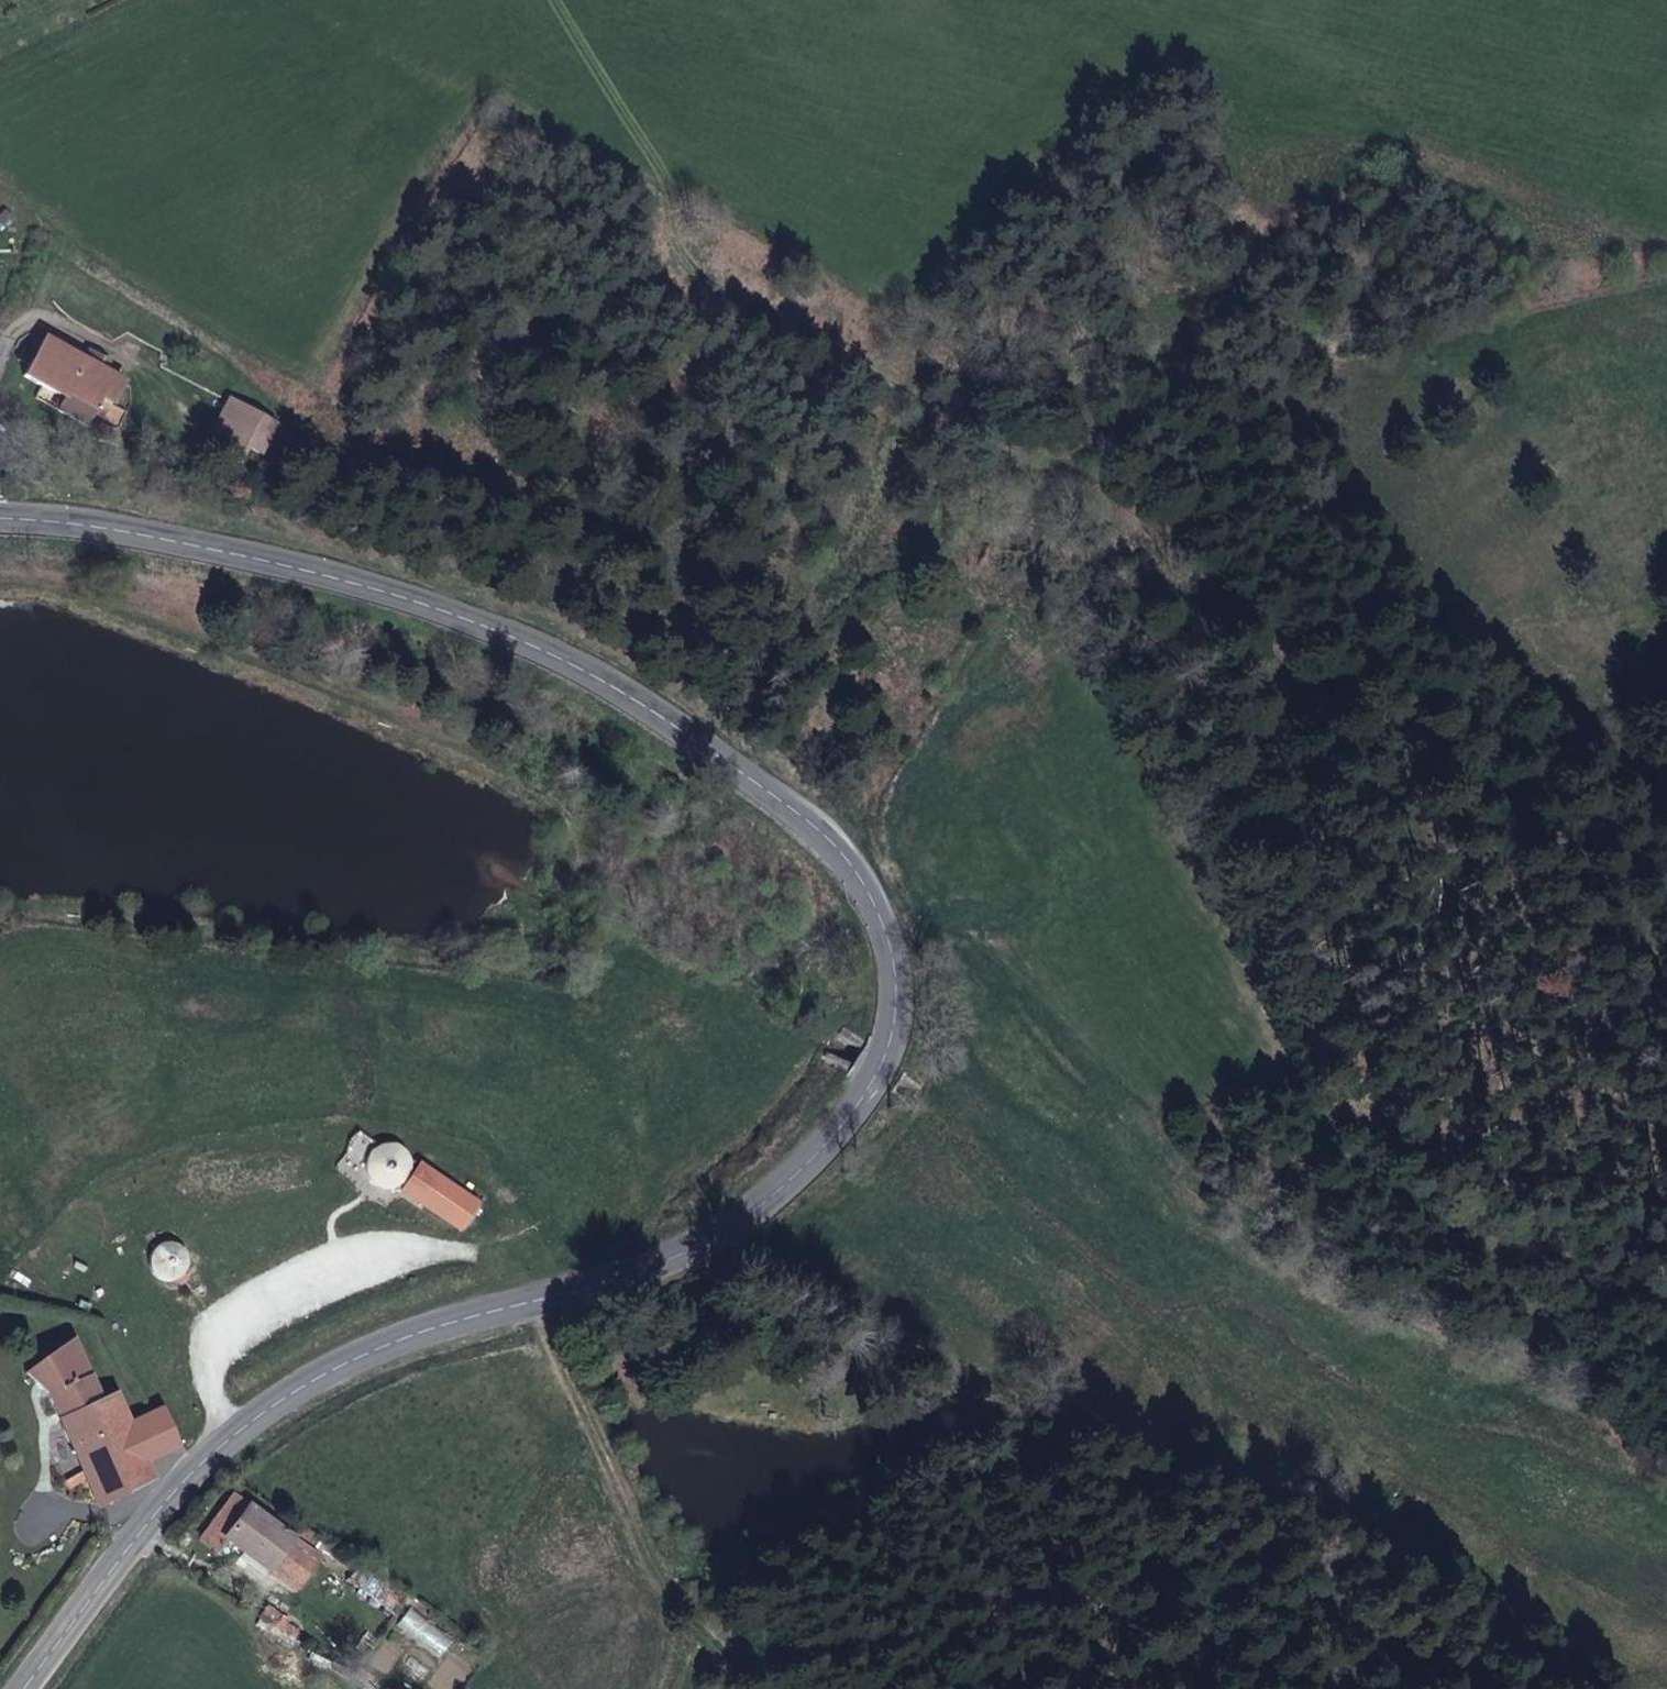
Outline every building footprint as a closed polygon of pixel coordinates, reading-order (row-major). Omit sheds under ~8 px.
[(98,461),(113,435),(95,423),(107,400),(89,391),(93,379),(73,370),(68,380),(29,358),(23,368),(11,361),(2,375),(14,383),(10,392),(27,402),(21,415),(98,461)] [(267,459),(283,436),(240,404),(209,447),(231,465),(236,466),(237,455),(267,459)] [(259,469),(267,459),(237,455),(236,466),(259,469)] [(364,1161),(364,1173),(370,1184),(381,1190),(393,1190),(404,1184),(410,1173),(410,1161),(404,1150),(393,1144),(381,1144),(370,1150),(364,1161)] [(419,1162),(399,1193),(459,1233),(479,1202),(419,1162)] [(61,1418),(108,1398),(80,1337),(27,1373),(51,1390),(61,1418)] [(108,1398),(61,1418),(101,1507),(161,1480),(121,1392),(108,1398)] [(225,1539),(253,1502),(236,1490),(202,1537),(218,1549),(225,1539)] [(323,1554),(253,1502),(225,1539),(296,1591),(323,1554)] [(385,1605),(395,1588),(356,1567),(347,1584),(385,1605)] [(440,1660),(455,1640),(435,1624),(420,1644),(440,1660)]
